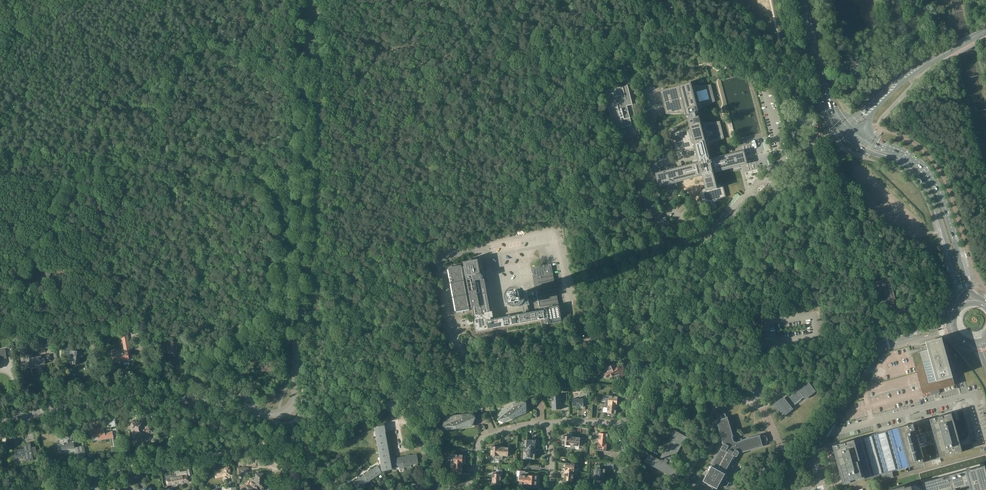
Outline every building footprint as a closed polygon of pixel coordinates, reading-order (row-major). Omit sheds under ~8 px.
[(606,65),(597,60),(594,65),(603,70),(606,65)] [(691,82),(686,84),(660,90),(666,114),(683,113),(686,113),(687,116),(688,116),(688,118),(687,118),(689,125),(688,126),(672,134),(676,151),(694,150),(695,150),(698,162),(655,173),(659,187),(661,186),(662,190),(661,190),(661,191),(676,187),(675,183),(702,176),(705,188),(700,191),(703,202),(715,203),(726,196),(723,185),(717,185),(713,173),(748,164),(744,150),(736,152),(716,157),(710,159),(707,147),(708,146),(724,138),(720,121),(702,122),(701,122),(699,115),(696,116),(695,114),(699,113),(698,109),(700,109),(715,101),(711,85),(694,85),(692,86),(691,82)] [(630,137),(640,135),(628,86),(605,91),(615,130),(617,129),(618,129),(620,140),(630,137)] [(809,144),(805,148),(810,153),(814,149),(815,147),(817,149),(823,142),(818,137),(811,144),(812,144),(811,145),(809,144)] [(728,218),(732,222),(748,205),(744,201),(728,218)] [(60,259),(55,257),(51,264),(55,266),(60,259)] [(462,266),(449,269),(454,297),(455,300),(457,312),(463,311),(466,310),(470,309),(469,308),(472,308),(474,317),(476,326),(477,331),(541,320),(542,325),(562,321),(561,315),(551,264),(541,265),(535,267),(535,265),(533,265),(533,267),(531,267),(533,280),(533,279),(537,297),(525,299),(526,304),(537,302),(539,311),(514,315),(497,318),(492,319),(491,317),(494,317),(493,311),(491,312),(485,279),(484,279),(483,279),(483,278),(483,275),(482,275),(482,274),(481,274),(481,273),(480,271),(478,259),(474,260),(472,260),(470,261),(468,261),(464,262),(465,266),(462,267),(462,266)] [(38,263),(33,271),(40,275),(48,279),(53,271),(41,264),(38,263)] [(875,282),(881,302),(881,305),(896,301),(890,278),(875,282)] [(525,298),(524,292),(523,293),(523,292),(522,292),(522,293),(520,293),(515,294),(515,296),(514,296),(515,297),(515,298),(516,304),(518,303),(518,304),(519,304),(519,305),(522,305),(525,305),(525,304),(526,304),(525,299),(525,298)] [(123,363),(129,362),(129,359),(133,358),(132,354),(130,355),(128,339),(127,329),(113,331),(114,335),(121,334),(122,340),(124,352),(111,354),(112,358),(113,357),(113,360),(116,360),(117,361),(123,360),(123,363)] [(910,350),(912,355),(916,371),(920,386),(921,389),(922,394),(924,398),(955,389),(957,388),(959,388),(954,368),(950,369),(947,359),(946,356),(948,355),(949,359),(950,361),(952,360),(946,340),(942,341),(941,337),(925,342),(926,346),(910,350)] [(168,345),(168,353),(176,353),(177,342),(170,342),(170,343),(163,342),(163,339),(154,338),(154,346),(163,346),(163,345),(168,345)] [(70,363),(78,364),(80,352),(72,351),(72,352),(68,351),(69,348),(65,347),(64,355),(71,356),(70,358),(70,363)] [(25,352),(20,353),(22,364),(27,364),(27,367),(28,367),(28,368),(35,366),(34,365),(45,364),(45,362),(45,361),(50,360),(49,355),(32,358),(31,354),(27,354),(26,352),(25,352)] [(613,364),(612,365),(610,362),(604,365),(608,373),(605,374),(607,378),(619,372),(616,366),(615,366),(613,364)] [(793,409),(791,407),(803,397),(805,399),(816,391),(806,379),(796,387),(798,390),(786,400),(784,397),(773,405),(783,417),(793,409)] [(561,405),(561,400),(564,400),(567,400),(567,393),(560,394),(561,396),(552,396),(552,410),(557,409),(561,409),(561,405)] [(573,403),(573,406),(580,406),(584,406),(584,405),(584,403),(587,403),(587,398),(589,398),(589,393),(587,393),(584,393),(584,394),(581,393),(581,399),(579,399),(579,398),(577,398),(573,398),(573,403)] [(606,398),(605,403),(613,404),(613,405),(617,405),(620,406),(621,402),(618,402),(618,396),(609,395),(609,398),(606,398)] [(504,422),(513,418),(526,412),(526,403),(521,401),(499,410),(499,420),(504,422)] [(616,414),(617,405),(613,405),(613,404),(605,403),(605,407),(608,407),(607,413),(616,414)] [(931,461),(940,458),(973,449),(971,443),(960,446),(959,441),(964,440),(969,433),(962,410),(957,412),(960,420),(956,421),(955,417),(954,412),(951,413),(920,421),(931,461)] [(732,465),(731,464),(735,457),(737,456),(739,453),(763,446),(762,445),(767,444),(767,443),(767,442),(767,441),(767,440),(767,439),(767,438),(766,438),(766,437),(765,437),(765,436),(760,437),(760,435),(742,440),(742,439),(739,439),(736,443),(733,441),(736,438),(735,435),(733,435),(728,418),(726,418),(725,414),(724,414),(723,414),(723,413),(722,413),(721,413),(720,414),(719,414),(719,415),(718,415),(718,416),(717,416),(718,420),(717,420),(719,428),(722,439),(724,444),(718,455),(717,454),(713,460),(714,461),(709,471),(708,471),(705,475),(706,476),(703,481),(708,483),(709,482),(713,485),(713,486),(717,488),(720,483),(721,484),(721,485),(722,485),(722,486),(723,486),(724,486),(724,487),(725,487),(725,486),(726,487),(729,483),(727,482),(728,481),(727,481),(727,480),(726,480),(725,479),(724,479),(724,480),(722,479),(725,474),(728,470),(729,470),(730,470),(730,469),(731,469),(731,468),(732,467),(732,466),(732,465)] [(445,417),(442,426),(447,429),(456,428),(458,428),(471,426),(474,417),(469,414),(445,417)] [(136,423),(136,422),(131,422),(134,438),(138,438),(138,441),(143,440),(142,437),(146,436),(146,433),(153,432),(152,425),(144,427),(143,420),(138,421),(139,422),(136,423)] [(893,477),(892,471),(931,461),(920,421),(908,425),(908,424),(905,424),(906,425),(881,432),(854,440),(832,446),(834,451),(831,451),(832,454),(834,453),(840,474),(843,485),(864,479),(882,474),(883,479),(893,477)] [(383,426),(374,427),(375,430),(381,466),(378,468),(380,472),(382,471),(391,469),(391,468),(396,467),(395,459),(389,460),(384,431),(383,426)] [(99,440),(113,437),(112,431),(105,433),(104,427),(96,429),(96,427),(90,428),(91,433),(92,432),(93,438),(94,438),(93,438),(98,437),(99,440)] [(659,460),(649,454),(645,461),(677,478),(681,471),(670,465),(683,441),(686,442),(688,438),(672,430),(670,434),(673,435),(660,459),(660,458),(659,460)] [(61,450),(74,448),(73,442),(74,442),(74,441),(73,433),(65,434),(66,440),(67,440),(67,443),(64,444),(64,443),(63,444),(60,444),(61,450)] [(562,444),(571,445),(571,441),(572,441),(572,436),(573,433),(569,433),(569,436),(563,436),(562,444)] [(607,442),(608,434),(599,433),(599,438),(596,438),(595,441),(598,442),(598,443),(603,443),(611,443),(607,442)] [(581,437),(572,436),(572,441),(571,441),(571,445),(571,448),(574,449),(574,446),(583,447),(584,441),(580,440),(581,437)] [(536,440),(527,440),(527,448),(531,448),(531,449),(536,449),(539,449),(539,446),(536,445),(536,440)] [(610,446),(611,443),(603,443),(598,443),(598,450),(607,451),(607,446),(610,446)] [(77,462),(86,461),(83,446),(76,447),(77,453),(75,453),(77,462)] [(491,446),(491,455),(494,455),(494,459),(499,459),(500,447),(491,446)] [(15,453),(14,453),(15,457),(20,456),(20,455),(25,454),(26,456),(26,457),(27,460),(29,460),(30,460),(30,459),(32,459),(32,456),(32,454),(36,453),(36,450),(35,450),(35,447),(30,447),(24,448),(25,448),(15,450),(15,452),(15,453)] [(509,447),(500,447),(499,459),(503,459),(503,456),(508,456),(509,447)] [(535,458),(536,449),(531,449),(531,448),(527,448),(524,448),(523,452),(527,452),(526,457),(535,458)] [(454,457),(454,463),(458,463),(463,464),(466,464),(466,460),(463,460),(463,455),(451,454),(451,457),(454,457)] [(416,455),(409,456),(410,464),(414,464),(414,466),(418,465),(417,463),(418,463),(416,455)] [(409,456),(402,457),(403,464),(403,465),(403,466),(404,468),(411,467),(410,464),(409,456)] [(402,457),(394,459),(395,459),(396,467),(399,467),(400,469),(404,469),(404,468),(403,466),(403,465),(403,464),(402,457)] [(462,472),(463,464),(458,463),(454,463),(451,463),(450,466),(454,466),(453,472),(462,472)] [(578,467),(578,464),(566,463),(565,468),(562,468),(562,471),(565,472),(570,472),(574,472),(575,467),(578,467)] [(606,469),(600,468),(600,465),(597,465),(595,480),(601,481),(602,478),(605,478),(606,469)] [(918,482),(889,489),(890,489),(957,489),(971,485),(973,489),(985,489),(985,471),(984,465),(921,483),(922,483),(919,484),(918,482)] [(222,469),(214,471),(216,478),(230,475),(229,467),(222,468),(222,469)] [(237,467),(237,477),(240,477),(240,472),(248,472),(248,468),(237,467)] [(377,467),(372,470),(376,476),(378,474),(379,476),(382,474),(381,472),(380,472),(378,468),(377,467)] [(372,470),(368,473),(372,479),(376,476),(372,470)] [(492,482),(492,486),(501,486),(501,483),(502,471),(499,470),(498,474),(493,473),(492,482)] [(520,475),(519,487),(522,487),(523,484),(525,484),(528,484),(528,480),(529,480),(529,475),(529,472),(526,472),(526,471),(520,471),(520,475)] [(186,472),(176,474),(178,484),(188,482),(186,472)] [(577,472),(574,472),(570,472),(565,472),(564,483),(567,484),(568,480),(573,481),(574,476),(577,476),(577,472)] [(251,486),(245,486),(245,489),(251,489),(255,489),(263,489),(264,487),(264,486),(264,484),(264,483),(264,478),(265,478),(265,475),(264,475),(264,473),(263,473),(261,473),(260,473),(256,473),(256,475),(255,475),(255,477),(256,477),(256,478),(254,478),(254,480),(251,479),(251,486)] [(368,473),(363,476),(367,482),(372,479),(368,473)] [(167,485),(178,484),(176,474),(162,476),(162,487),(164,487),(167,485)] [(537,476),(529,475),(529,480),(528,480),(528,484),(528,487),(531,488),(531,484),(537,485),(537,476)] [(363,476),(359,479),(363,485),(367,482),(363,476)] [(359,479),(354,482),(356,484),(355,484),(356,485),(358,488),(360,486),(361,488),(364,486),(363,485),(359,479)] [(310,489),(316,489),(314,481),(308,483),(310,489)]
